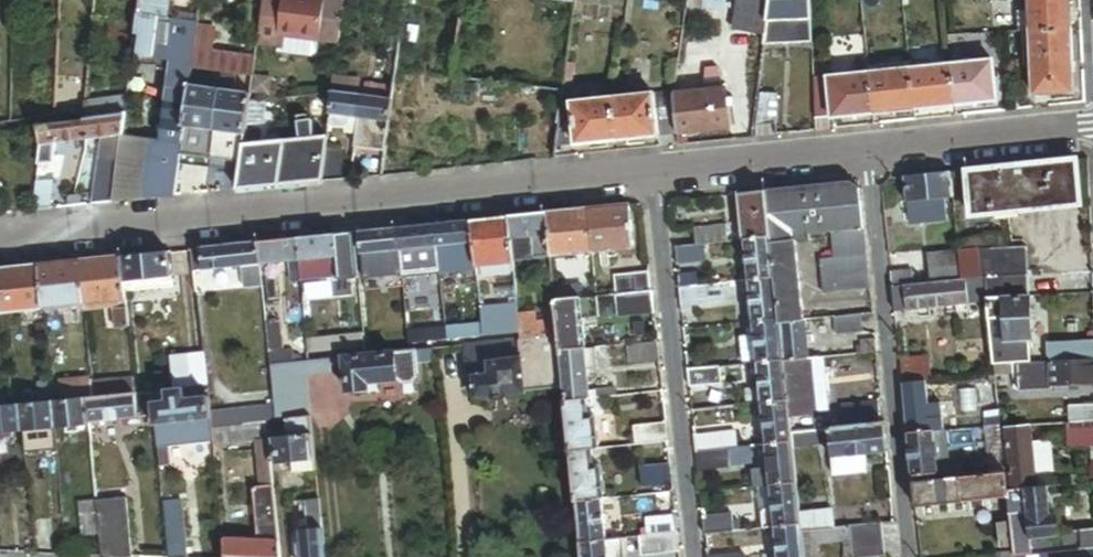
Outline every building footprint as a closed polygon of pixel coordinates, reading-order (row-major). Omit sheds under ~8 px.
[(137,33),(143,34),(140,55),(144,56),(195,62),(196,49),(200,24),(203,0),(141,0),(137,33)] [(257,44),(277,46),(285,47),(287,34),(280,33),(285,0),(263,0),(257,44)] [(342,41),(347,0),(285,0),(280,33),(287,34),(321,38),(342,41)] [(727,0),(688,0),(687,7),(725,11),(727,0)] [(739,0),(727,0),(725,11),(737,13),(739,0)] [(737,13),(735,32),(766,36),(768,23),(771,0),(739,0),(737,13)] [(811,0),(780,0),(771,0),(768,23),(811,21),(811,0)] [(1029,11),(1030,32),(1071,30),(1069,0),(1028,0),(1029,11)] [(1019,12),(1021,32),(1030,32),(1029,11),(1019,12)] [(811,21),(768,23),(766,36),(765,44),(812,42),(811,21)] [(217,27),(200,24),(196,49),(214,51),(217,27)] [(1071,30),(1030,32),(1033,96),(1074,94),(1071,30)] [(321,38),(287,34),(285,47),(277,46),(276,53),(313,58),(319,53),(321,38)] [(194,66),(253,73),(256,56),(214,51),(196,49),(195,62),(194,66)] [(195,62),(144,56),(143,66),(154,67),(150,97),(190,102),(192,85),(194,66),(195,62)] [(868,66),(869,75),(910,71),(909,62),(868,66)] [(951,67),(955,106),(997,102),(993,62),(951,67)] [(914,110),(955,106),(951,67),(910,71),(914,110)] [(914,110),(910,71),(869,75),(873,115),(914,110)] [(873,115),(869,75),(827,79),(831,119),(873,115)] [(366,96),(367,82),(337,78),(337,83),(336,92),(363,96),(366,96)] [(831,119),(827,79),(814,81),(816,121),(831,119)] [(393,99),(395,85),(367,82),(366,96),(393,99)] [(190,102),(187,127),(216,130),(222,84),(217,83),(217,89),(192,85),(190,102)] [(336,92),(337,83),(295,87),(296,97),(336,92)] [(228,85),(222,84),(216,130),(245,134),(249,101),(250,93),(227,90),(228,85)] [(728,86),(676,94),(676,97),(679,130),(680,132),(732,126),(728,86)] [(559,136),(557,145),(679,130),(676,97),(676,94),(677,89),(635,94),(635,87),(625,89),(626,95),(600,97),(600,91),(590,92),(591,99),(565,101),(563,102),(560,126),(559,136)] [(363,96),(336,92),(333,113),(335,114),(340,114),(361,117),(363,96)] [(88,102),(87,112),(87,118),(127,113),(129,96),(88,102)] [(366,96),(363,96),(361,117),(389,120),(391,121),(393,99),(366,96)] [(774,126),(778,97),(761,96),(757,127),(774,126)] [(145,137),(185,142),(187,127),(190,102),(150,97),(145,137)] [(244,145),(264,143),(269,99),(249,101),(245,134),(244,145)] [(127,113),(87,118),(87,120),(89,137),(90,140),(105,138),(124,135),(127,113)] [(299,114),(301,139),(317,137),(315,118),(310,118),(310,113),(299,114)] [(361,117),(340,114),(338,127),(346,128),(346,132),(359,133),(361,117)] [(89,137),(87,120),(41,126),(41,127),(44,146),(60,144),(90,140),(89,137)] [(216,130),(187,127),(185,142),(182,160),(212,164),(216,130)] [(245,134),(216,130),(212,164),(241,168),(244,145),(245,134)] [(124,135),(105,138),(95,205),(114,203),(115,203),(124,135)] [(128,176),(179,182),(182,160),(185,142),(145,137),(133,135),(128,176)] [(285,141),(279,185),(324,180),(329,147),(330,136),(317,137),(301,139),(285,141)] [(264,143),(244,145),(241,168),(238,190),(279,185),(285,141),(264,143)] [(60,144),(44,146),(42,164),(58,162),(60,144)] [(349,150),(329,147),(324,180),(353,177),(356,156),(348,155),(349,150)] [(1082,206),(1077,159),(967,171),(972,218),(1082,206)] [(927,201),(953,198),(951,173),(905,178),(908,203),(927,201)] [(124,202),(177,196),(179,182),(128,176),(124,202)] [(38,211),(54,209),(57,179),(41,182),(38,211)] [(810,229),(811,234),(830,232),(866,228),(862,190),(853,183),(767,191),(772,238),(772,243),(793,241),(792,231),(810,229)] [(746,240),(772,238),(767,191),(742,194),(746,240)] [(74,207),(77,196),(69,197),(69,207),(74,207)] [(927,201),(908,203),(910,218),(929,216),(927,201)] [(608,210),(589,212),(593,254),(635,249),(631,205),(608,208),(608,210)] [(593,254),(589,212),(571,214),(570,211),(548,214),(550,236),(552,258),(593,254)] [(548,214),(510,218),(514,257),(532,255),(532,262),(551,260),(549,237),(550,236),(548,214)] [(514,257),(510,218),(473,222),(475,244),(478,268),(485,268),(508,265),(515,264),(514,257)] [(468,245),(475,244),(473,222),(436,225),(439,248),(468,245)] [(400,252),(439,248),(436,225),(398,229),(400,252)] [(698,244),(728,241),(727,225),(696,228),(698,244)] [(830,232),(830,237),(819,238),(823,278),(870,274),(866,228),(830,232)] [(391,253),(400,252),(398,229),(360,233),(363,256),(391,253)] [(303,262),(357,256),(355,234),(300,239),(303,262)] [(772,243),(772,238),(746,240),(750,280),(776,278),(772,243)] [(293,263),(303,262),(300,239),(260,244),(262,266),(293,263)] [(780,323),(804,320),(796,241),(793,241),(772,243),(776,278),(780,318),(780,323)] [(243,268),(262,266),(260,244),(225,247),(228,270),(243,268)] [(475,244),(468,245),(471,273),(478,273),(478,268),(475,244)] [(985,278),(986,278),(1029,276),(1028,245),(961,251),(964,280),(967,280),(985,278)] [(228,270),(225,247),(203,249),(205,272),(228,270)] [(678,249),(680,263),(705,261),(704,247),(678,249)] [(439,248),(400,252),(403,275),(403,277),(441,273),(439,248)] [(203,249),(194,250),(197,273),(205,272),(203,249)] [(400,252),(391,253),(392,267),(396,267),(397,276),(403,275),(400,252)] [(960,279),(957,252),(936,254),(938,281),(960,279)] [(122,258),(125,282),(172,277),(170,253),(122,258)] [(357,256),(303,262),(305,281),(305,283),(343,279),(343,281),(359,279),(357,256)] [(130,329),(125,282),(122,258),(81,262),(86,307),(86,313),(113,311),(115,331),(130,329)] [(45,310),(86,307),(81,262),(41,266),(45,310)] [(303,262),(293,263),(295,281),(305,281),(303,262)] [(45,310),(41,266),(0,270),(0,272),(4,314),(45,310)] [(262,266),(243,268),(245,291),(265,289),(262,266)] [(893,287),(905,286),(910,286),(909,278),(915,278),(914,271),(892,274),(893,287)] [(617,295),(653,291),(652,273),(615,277),(617,295)] [(825,293),(871,288),(870,274),(823,278),(825,293)] [(988,299),(1030,297),(1029,276),(986,278),(988,299)] [(681,287),(692,286),(692,281),(691,277),(680,278),(681,287)] [(755,321),(780,318),(776,278),(750,280),(755,321)] [(985,278),(967,280),(970,303),(987,302),(985,278)] [(964,280),(910,286),(905,286),(907,300),(908,310),(970,303),(967,280),(964,280)] [(692,286),(681,287),(683,306),(720,302),(718,284),(698,286),(692,286)] [(907,300),(905,286),(893,287),(895,301),(907,300)] [(557,302),(582,300),(584,299),(583,287),(556,290),(557,302)] [(654,292),(625,295),(627,315),(656,313),(654,292)] [(456,293),(443,295),(445,308),(457,306),(456,293)] [(485,336),(522,333),(520,314),(518,295),(510,296),(511,303),(482,306),(483,314),(485,336)] [(625,295),(604,297),(606,314),(620,312),(621,316),(627,315),(625,295)] [(1032,341),(1030,297),(988,299),(990,314),(991,314),(996,364),(1005,364),(1012,363),(1030,363),(1029,342),(1032,341)] [(584,299),(582,300),(584,320),(600,318),(598,298),(584,299)] [(584,320),(582,300),(557,302),(558,311),(558,318),(560,335),(561,351),(587,349),(586,342),(584,320)] [(907,300),(895,301),(896,311),(908,310),(907,300)] [(558,311),(536,313),(537,320),(558,318),(558,311)] [(536,313),(520,314),(522,333),(522,337),(539,336),(540,337),(560,335),(558,318),(537,320),(536,313)] [(469,316),(471,338),(485,336),(483,314),(469,316)] [(862,314),(835,317),(837,335),(863,332),(862,314)] [(383,318),(370,319),(373,348),(386,347),(383,318)] [(784,359),(780,323),(780,318),(755,321),(756,335),(759,361),(784,359)] [(806,320),(804,320),(780,323),(784,359),(784,363),(810,361),(806,320)] [(281,321),(270,322),(273,349),(284,348),(281,321)] [(409,332),(410,344),(437,342),(435,329),(409,332)] [(310,339),(312,354),(367,348),(365,333),(310,339)] [(466,345),(469,377),(474,377),(474,374),(490,373),(489,360),(523,356),(527,389),(565,385),(561,351),(560,335),(540,337),(523,339),(466,345)] [(759,361),(756,335),(739,336),(742,363),(759,361)] [(1048,362),(1050,362),(1092,360),(1092,340),(1048,343),(1048,362)] [(877,354),(876,341),(861,343),(861,350),(857,351),(857,356),(877,354)] [(630,363),(661,360),(658,342),(628,345),(630,363)] [(587,350),(587,349),(561,351),(565,385),(567,401),(589,398),(592,398),(591,391),(589,370),(587,350)] [(598,349),(587,350),(589,370),(600,369),(598,349)] [(417,350),(395,352),(398,379),(404,385),(415,384),(420,377),(417,350)] [(273,364),(296,362),(294,351),(272,353),(273,364)] [(395,352),(346,357),(349,390),(370,388),(370,382),(398,379),(395,352)] [(171,356),(175,389),(208,386),(205,353),(171,356)] [(523,356),(489,360),(490,373),(474,374),(474,377),(477,398),(527,393),(527,389),(523,356)] [(929,357),(903,359),(905,382),(931,379),(929,357)] [(784,363),(784,359),(759,361),(760,378),(761,386),(763,403),(788,400),(784,363)] [(825,359),(810,361),(816,415),(830,413),(825,359)] [(1050,362),(1051,378),(1051,385),(1092,383),(1092,360),(1050,362)] [(810,361),(784,363),(788,400),(790,417),(816,415),(810,361)] [(296,370),(296,362),(273,364),(275,385),(298,383),(296,370)] [(1030,363),(1012,363),(1012,370),(1012,380),(1051,378),(1050,362),(1048,362),(1030,363)] [(724,384),(722,365),(689,368),(691,387),(724,384)] [(1051,388),(1051,385),(1051,378),(1012,380),(1013,387),(1019,387),(1019,389),(1051,388)] [(95,399),(137,395),(135,381),(94,385),(95,399)] [(929,411),(926,381),(903,383),(908,434),(931,432),(929,411)] [(40,385),(41,404),(54,403),(53,388),(52,383),(40,385)] [(94,385),(94,383),(53,388),(54,403),(89,400),(95,399),(94,385)] [(212,420),(211,412),(208,387),(154,393),(157,426),(212,420)] [(591,391),(592,398),(599,397),(600,396),(618,394),(617,388),(591,391)] [(89,400),(91,423),(150,418),(151,426),(157,426),(154,393),(137,395),(95,399),(89,400)] [(589,398),(567,401),(572,450),(594,448),(601,447),(598,415),(591,416),(589,398)] [(91,423),(89,400),(54,403),(57,427),(67,426),(81,424),(91,423)] [(790,417),(788,400),(763,403),(767,444),(792,442),(791,433),(790,417)] [(843,405),(845,427),(880,424),(878,402),(843,405)] [(57,427),(54,403),(41,404),(21,406),(24,430),(33,429),(48,427),(57,427)] [(1070,405),(1072,423),(1092,422),(1092,403),(1070,405)] [(21,406),(0,408),(0,432),(24,430),(21,406)] [(278,420),(277,406),(211,412),(212,420),(213,427),(214,427),(268,422),(278,420)] [(929,411),(931,432),(942,430),(940,409),(929,411)] [(985,426),(1001,424),(1000,411),(983,413),(985,426)] [(278,420),(268,422),(270,439),(272,463),(295,461),(297,474),(317,472),(316,458),(311,417),(278,420)] [(212,420),(157,426),(161,467),(172,466),(170,447),(214,442),(213,427),(212,420)] [(270,439),(268,422),(214,427),(216,448),(260,444),(259,440),(268,438),(270,439)] [(669,440),(667,422),(634,425),(636,444),(669,440)] [(845,427),(830,429),(831,441),(832,458),(866,455),(887,452),(884,423),(880,424),(845,427)] [(81,424),(67,426),(67,432),(82,431),(81,424)] [(1006,473),(1001,429),(1001,424),(985,426),(991,475),(1006,473)] [(1031,426),(1006,428),(1013,490),(1037,487),(1031,426)] [(48,427),(33,429),(33,436),(48,435),(48,427)] [(698,451),(712,450),(712,449),(738,446),(736,429),(696,433),(698,451)] [(831,441),(830,429),(809,431),(810,438),(816,437),(817,443),(831,441)] [(942,430),(931,432),(908,434),(912,478),(949,474),(945,430),(942,430)] [(809,431),(791,433),(792,442),(793,445),(817,443),(816,437),(810,438),(809,431)] [(272,477),(268,438),(259,440),(260,444),(263,478),(272,477)] [(793,445),(792,442),(767,444),(771,486),(797,484),(793,445)] [(594,448),(572,450),(577,500),(604,498),(606,497),(603,465),(596,466),(594,448)] [(713,452),(712,450),(698,451),(700,469),(732,466),(732,460),(754,458),(753,448),(713,452)] [(866,455),(832,458),(834,476),(868,473),(866,455)] [(674,490),(671,464),(641,467),(643,486),(659,485),(660,485),(661,485),(662,485),(663,485),(664,485),(665,485),(666,486),(667,486),(668,487),(669,487),(670,488),(671,489),(672,491),(674,490)] [(1008,499),(1008,491),(1006,473),(991,475),(913,484),(915,510),(1008,499)] [(274,494),(272,477),(263,478),(265,495),(274,494)] [(775,527),(801,524),(800,515),(797,484),(771,486),(774,510),(775,525),(775,527)] [(774,510),(771,486),(758,488),(761,515),(764,511),(774,510)] [(1013,490),(1008,491),(1008,499),(1010,511),(1011,511),(1016,555),(1092,548),(1092,528),(1058,532),(1057,514),(1051,514),(1048,486),(1037,487),(1013,490)] [(259,540),(280,541),(275,494),(274,494),(265,495),(255,496),(259,540)] [(105,556),(133,556),(128,497),(100,500),(105,556)] [(320,498),(305,500),(308,530),(312,530),(310,507),(320,506),(320,498)] [(604,498),(577,500),(581,541),(608,539),(604,498)] [(165,502),(171,556),(191,556),(185,500),(165,502)] [(96,502),(81,503),(84,535),(99,534),(96,502)] [(323,528),(320,506),(310,507),(312,530),(323,528)] [(576,508),(557,510),(563,556),(581,556),(576,508)] [(762,527),(775,525),(774,510),(764,511),(761,515),(762,527)] [(678,532),(676,512),(644,516),(645,535),(653,534),(678,532)] [(802,533),(833,530),(831,512),(800,515),(801,524),(802,533)] [(706,516),(708,534),(741,530),(740,520),(732,521),(732,514),(706,516)] [(1000,549),(1014,548),(1011,523),(998,524),(1000,549)] [(802,533),(801,524),(775,527),(778,556),(804,556),(802,533)] [(881,525),(849,528),(852,556),(885,556),(881,525)] [(323,528),(312,530),(308,530),(302,531),(303,542),(304,554),(305,556),(326,556),(323,528)] [(849,528),(833,530),(802,533),(804,556),(818,556),(818,551),(820,547),(844,545),(845,556),(852,556),(849,528)] [(680,551),(678,532),(653,534),(653,536),(640,537),(641,556),(680,551)] [(224,539),(226,556),(282,556),(280,541),(259,540),(224,539)] [(581,541),(582,556),(627,556),(625,539),(608,540),(608,539),(581,541)]
